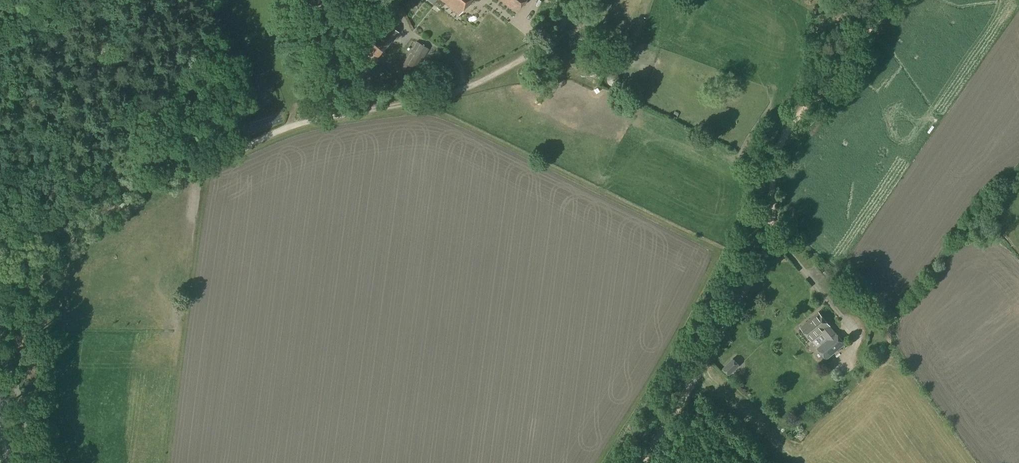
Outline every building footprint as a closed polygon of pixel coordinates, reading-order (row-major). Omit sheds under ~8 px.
[(471,0),(441,0),(459,15),(471,0)] [(526,0),(500,0),(516,12),(526,0)] [(384,51),(389,45),(379,38),(374,44),(384,51)] [(413,78),(429,49),(416,41),(399,70),(413,78)] [(376,62),(383,52),(374,45),(367,55),(376,62)] [(605,62),(609,51),(594,47),(591,57),(605,62)] [(836,333),(830,326),(819,312),(800,327),(812,341),(822,333),(828,340),(821,345),(830,356),(845,344),(836,333)] [(730,376),(740,366),(733,359),(723,369),(730,376)]
